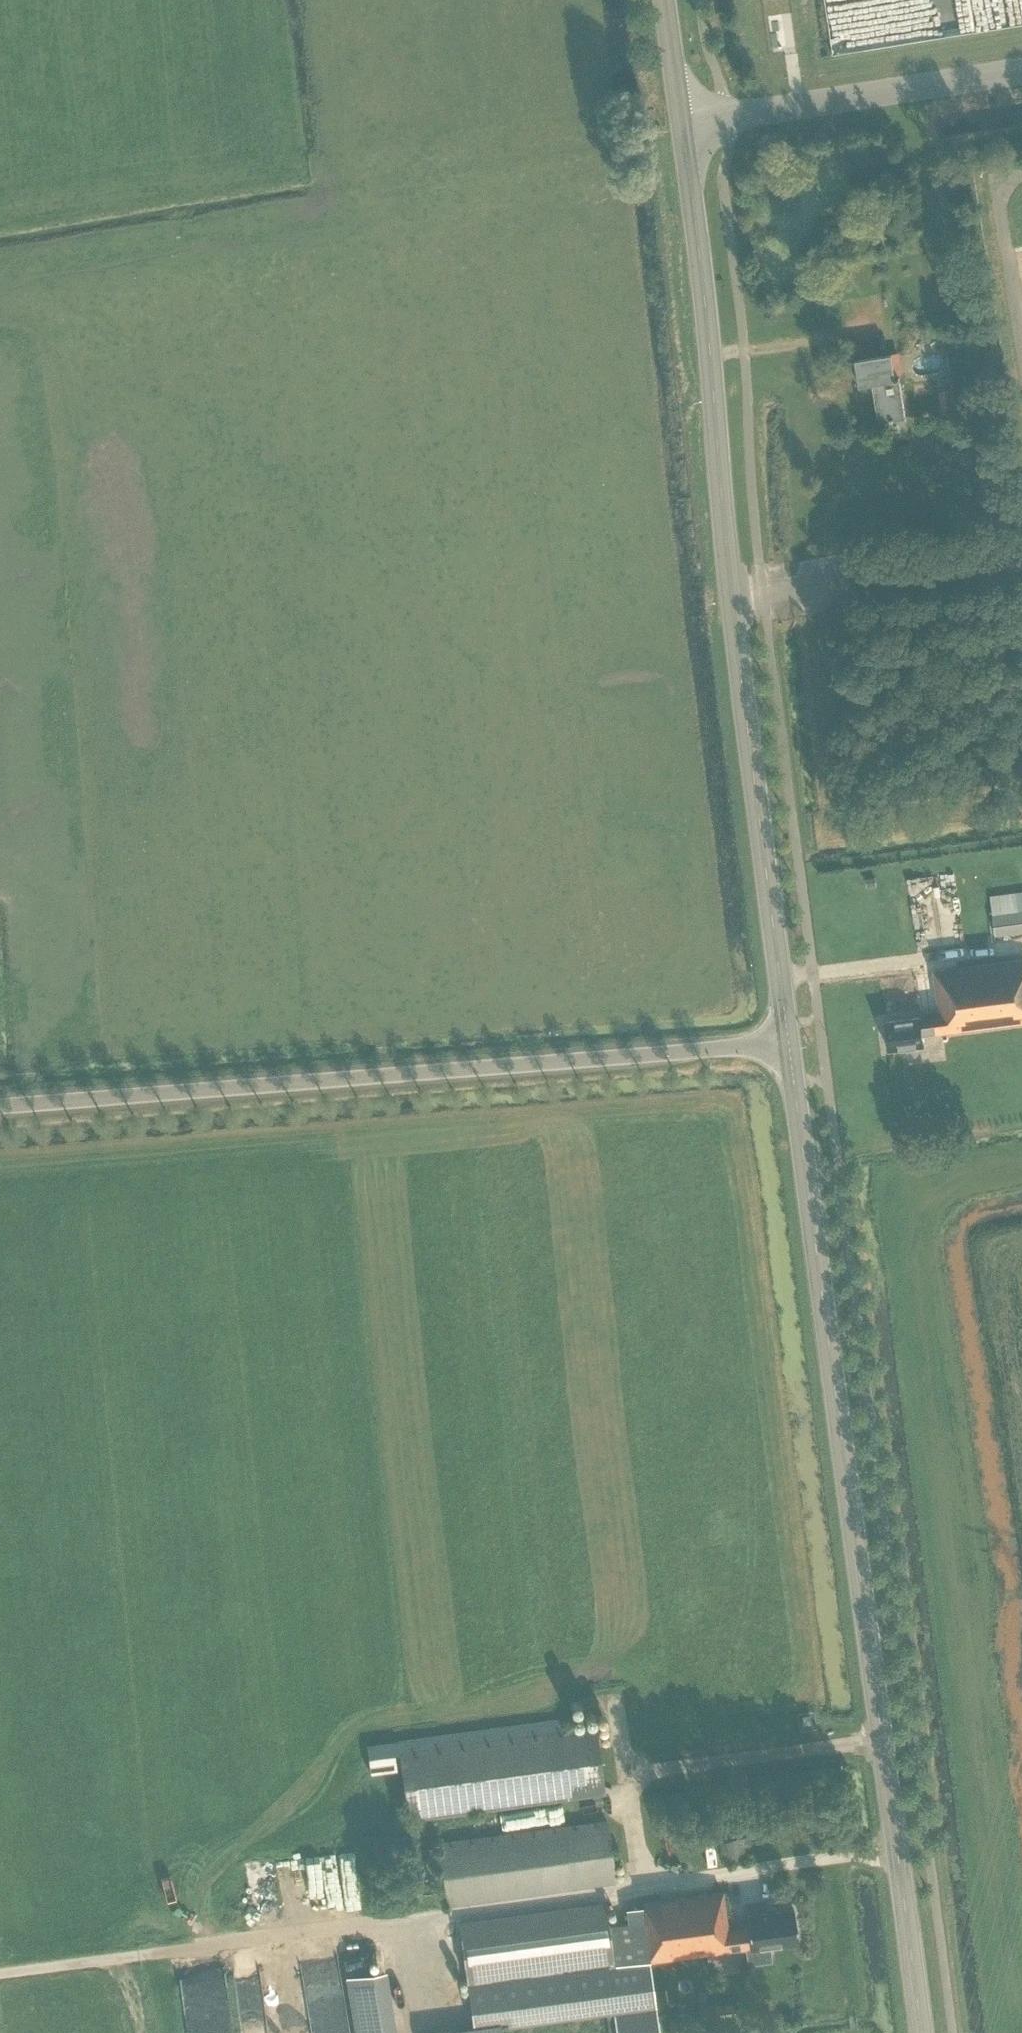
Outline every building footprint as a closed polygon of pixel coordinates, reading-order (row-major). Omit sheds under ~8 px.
[(856,359),(860,386),(873,384),(879,424),(907,419),(900,377),(896,378),(892,354),(856,359)] [(960,419),(954,389),(939,391),(944,422),(957,420),(960,419)] [(876,877),(867,879),(869,886),(877,884),(876,877)] [(990,895),(995,935),(1021,932),(1021,891),(990,895)] [(934,970),(940,1014),(942,1034),(1021,1024),(1021,960),(934,970)] [(940,1014),(885,1021),(889,1050),(925,1046),(923,1036),(942,1034),(940,1014)] [(411,1820),(603,1793),(594,1726),(402,1753),(411,1820)] [(448,1905),(616,1882),(607,1821),(440,1845),(448,1905)] [(460,1923),(474,2025),(611,2006),(615,2032),(659,2032),(649,1961),(652,1960),(731,1950),(745,1947),(750,1947),(747,1926),(728,1929),(723,1891),(644,1902),(646,1920),(609,1925),(606,1903),(460,1923)] [(750,1947),(745,1947),(747,1962),(772,1959),(771,1946),(798,1942),(794,1907),(745,1913),(747,1926),(750,1947)] [(378,1971),(346,1976),(356,2032),(389,2032),(378,1971)] [(501,2023),(435,2032),(503,2032),(501,2023)]
